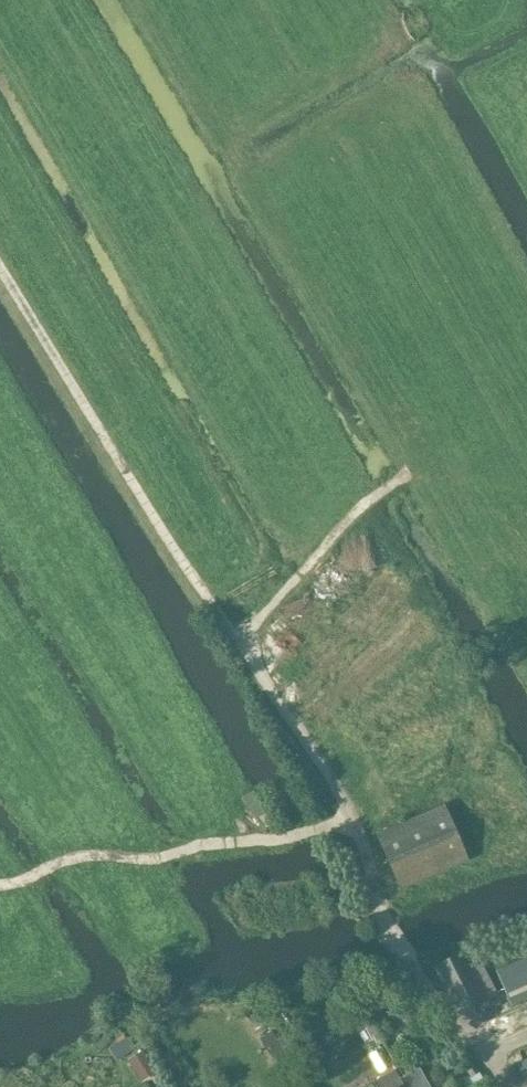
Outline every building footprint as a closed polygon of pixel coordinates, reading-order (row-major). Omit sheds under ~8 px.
[(400,889),(467,860),(444,806),(377,834),(400,889)] [(391,990),(379,999),(390,1013),(401,1005),(391,990)] [(283,1050),(271,1030),(258,1038),(271,1058),(283,1050)] [(127,1036),(116,1043),(124,1055),(135,1048),(127,1036)] [(143,1068),(134,1074),(140,1082),(149,1077),(143,1068)] [(400,1078),(405,1086),(430,1086),(419,1068),(400,1078)] [(375,1080),(379,1086),(405,1086),(400,1078),(394,1069),(375,1080)]
